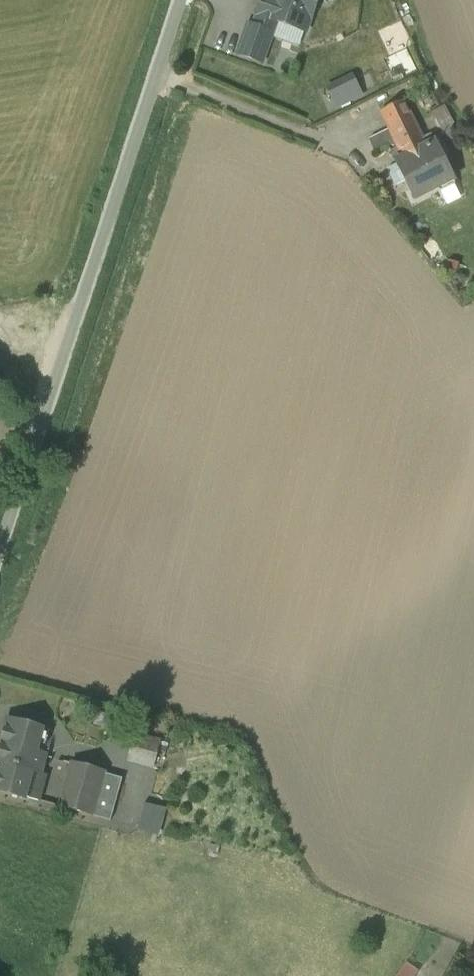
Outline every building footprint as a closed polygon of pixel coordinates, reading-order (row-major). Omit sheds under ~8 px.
[(271,19),(305,32),(305,30),(316,0),(278,0),(271,19)] [(305,30),(322,36),(335,0),(316,0),(305,30)] [(272,34),(248,26),(237,55),(262,64),(272,34)] [(331,85),(342,108),(370,94),(359,71),(331,85)] [(404,100),(381,112),(390,130),(413,118),(404,100)] [(450,104),(438,110),(449,135),(462,129),(450,104)] [(423,139),(413,118),(390,130),(396,142),(399,148),(392,151),(415,198),(454,179),(432,134),(423,139)] [(390,130),(368,140),(375,153),(396,142),(390,130)] [(7,720),(0,746),(0,791),(23,798),(30,771),(38,773),(44,755),(23,749),(26,739),(38,743),(42,729),(7,720)] [(160,742),(138,737),(132,760),(153,766),(160,742)] [(103,771),(72,763),(60,807),(91,816),(103,773),(103,771)] [(122,779),(103,773),(91,816),(110,821),(122,779)] [(141,829),(164,835),(172,807),(149,801),(141,829)]
